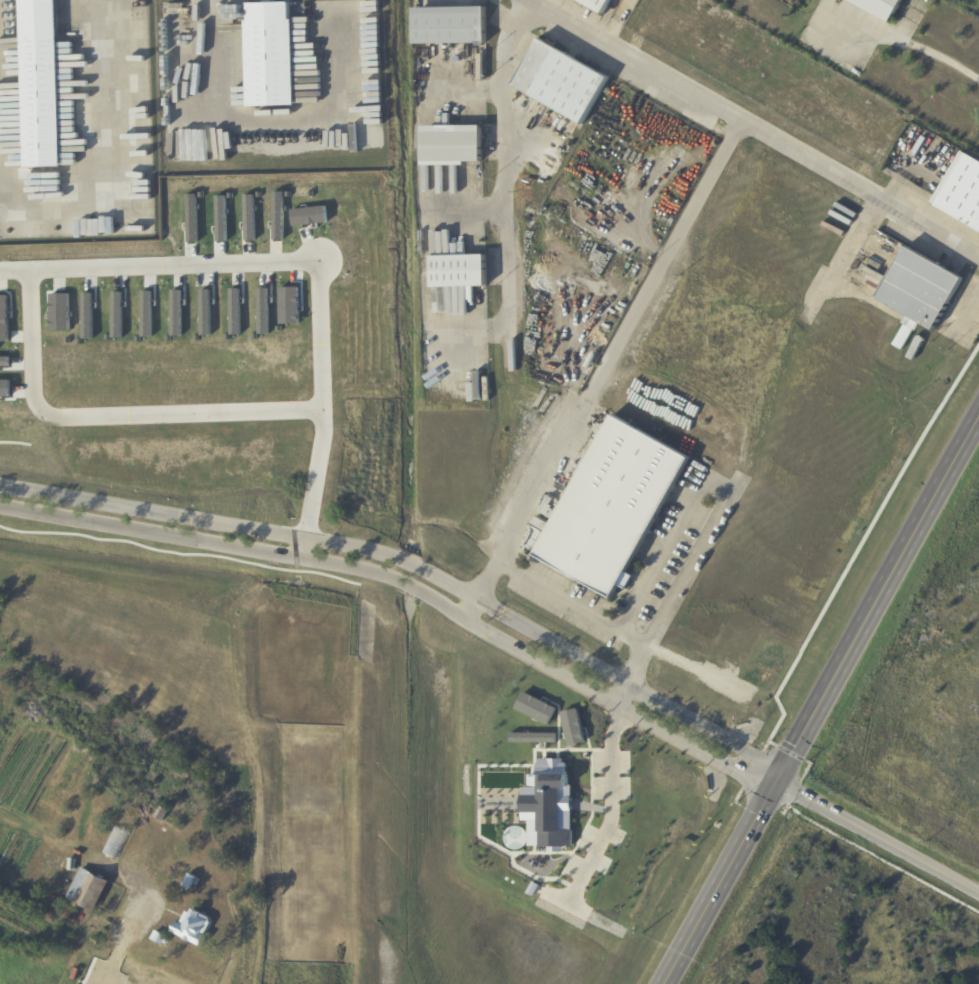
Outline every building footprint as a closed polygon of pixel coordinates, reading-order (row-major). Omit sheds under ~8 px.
[(19,1),(34,0),(41,0),(54,0),(63,167),(28,169),(19,1)] [(265,3),(265,0),(276,0),(276,3),(291,2),(291,20),(296,20),(296,105),(248,106),(247,20),(249,20),(249,3),(265,3)] [(603,15),(577,0),(611,0),(603,15)] [(892,25),(847,0),(905,0),(892,25)] [(486,44),(416,45),(415,9),(486,8),(486,44)] [(610,78),(584,125),(514,85),(540,38),(610,78)] [(482,162),(482,163),(466,163),(466,167),(423,167),(423,127),(482,127),(482,162)] [(963,152),(978,161),(978,231),(932,204),(963,152)] [(845,232),(843,237),(823,226),(825,222),(845,232)] [(959,276),(964,278),(935,330),(921,322),(916,330),(902,322),(907,315),(878,299),(907,246),(959,276)] [(487,287),(434,288),(434,256),(488,255),(488,287),(487,287)] [(923,343),(914,360),(908,357),(918,336),(921,337),(921,336),(923,337),(922,337),(925,338),(923,343)] [(690,457),(691,457),(628,572),(634,576),(627,588),(621,585),(614,599),(535,555),(613,414),(690,457)] [(169,811),(162,822),(155,817),(161,806),(169,811)] [(106,840),(118,821),(128,827),(117,846),(106,840)] [(71,858),(76,859),(75,870),(68,870),(68,858),(71,858)] [(109,882),(94,912),(67,897),(82,868),(109,882)] [(196,877),(192,884),(197,886),(193,892),(182,886),(189,874),(196,877)] [(184,938),(172,932),(178,922),(180,923),(186,912),(190,914),(193,909),(214,920),(200,947),(192,943),(192,944),(183,939),(184,938)] [(95,929),(103,934),(97,944),(84,937),(90,926),(95,929)] [(155,930),(163,934),(164,931),(169,934),(167,937),(167,936),(163,945),(151,939),(155,930)] [(84,938),(96,944),(92,953),(80,946),(84,938)]
